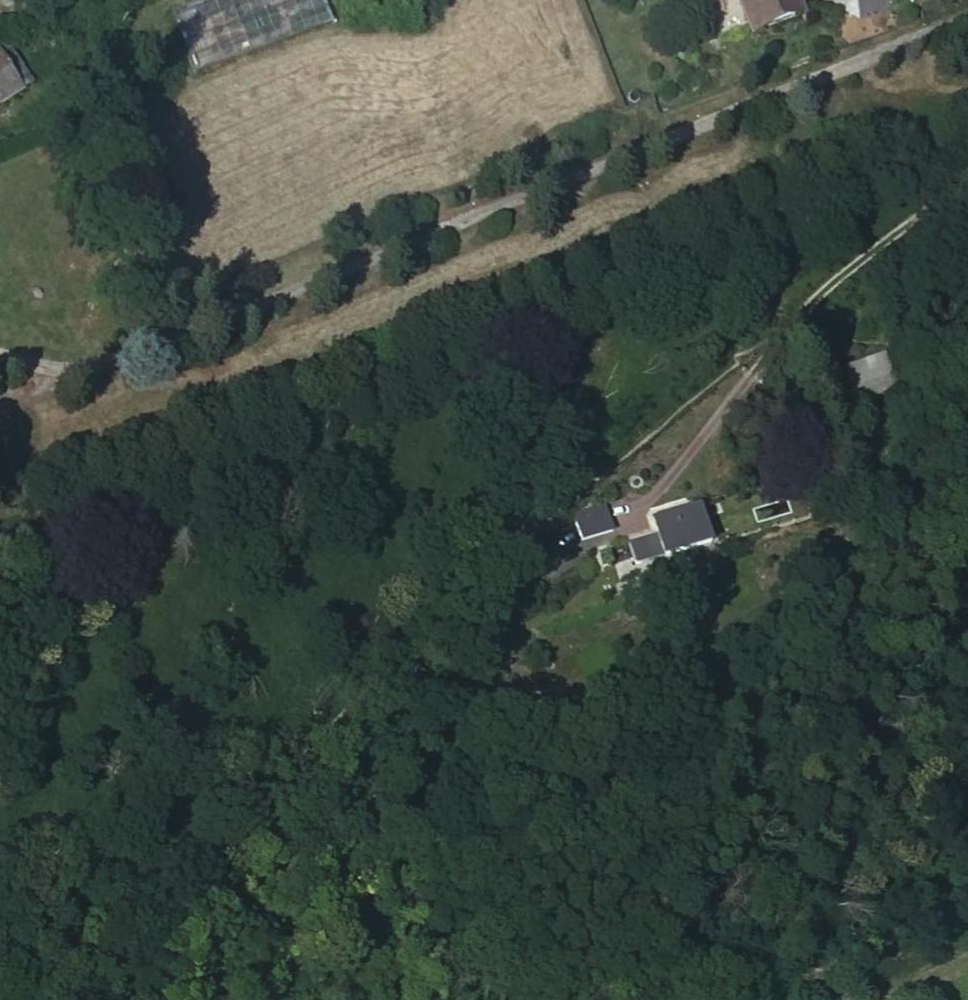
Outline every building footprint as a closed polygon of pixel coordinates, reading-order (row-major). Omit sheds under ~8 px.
[(795,0),(737,0),(751,34),(801,14),(795,0)] [(24,84),(0,50),(0,101),(24,84)] [(896,386),(890,368),(884,371),(880,359),(845,371),(858,406),(892,394),(890,389),(896,386)] [(574,515),(582,540),(613,531),(605,505),(574,515)] [(699,506),(653,520),(663,557),(710,545),(699,506)]
